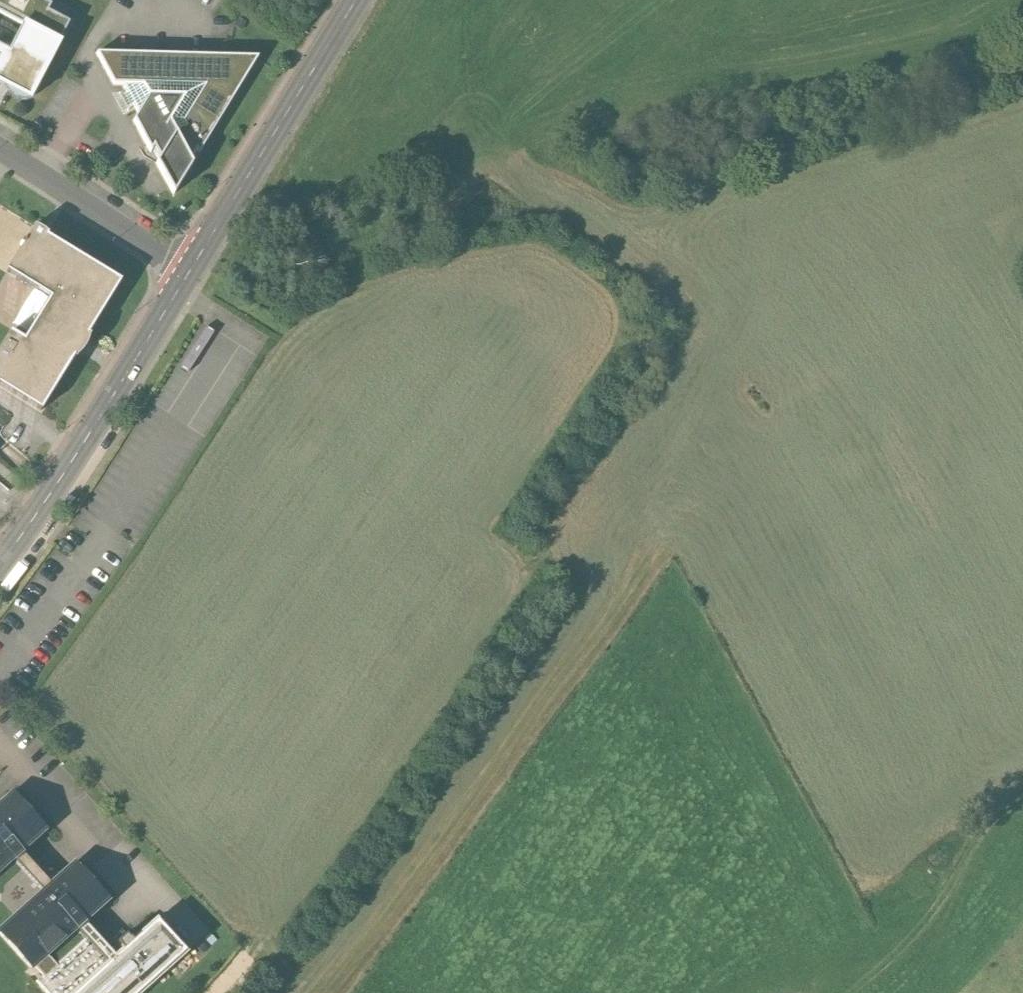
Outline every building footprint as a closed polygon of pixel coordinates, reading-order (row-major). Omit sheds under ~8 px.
[(36,95),(42,84),(38,82),(68,25),(47,14),(51,6),(40,0),(0,0),(0,78),(1,77),(3,78),(4,83),(8,90),(14,96),(22,99),(30,101),(36,95)] [(156,165),(173,198),(260,59),(97,52),(114,85),(123,86),(127,94),(122,98),(128,108),(133,105),(138,115),(133,122),(150,154),(153,151),(158,161),(156,165)] [(121,284),(47,238),(48,236),(45,234),(35,228),(7,273),(49,299),(23,341),(11,333),(0,350),(0,387),(41,413),(74,360),(75,360),(81,355),(84,351),(88,343),(90,337),(89,336),(121,284)] [(12,793),(0,803),(0,874),(14,862),(41,892),(0,929),(0,938),(30,973),(76,932),(84,940),(35,983),(44,992),(144,992),(188,954),(157,919),(115,957),(86,924),(110,902),(74,862),(50,884),(23,854),(47,832),(12,793)]
